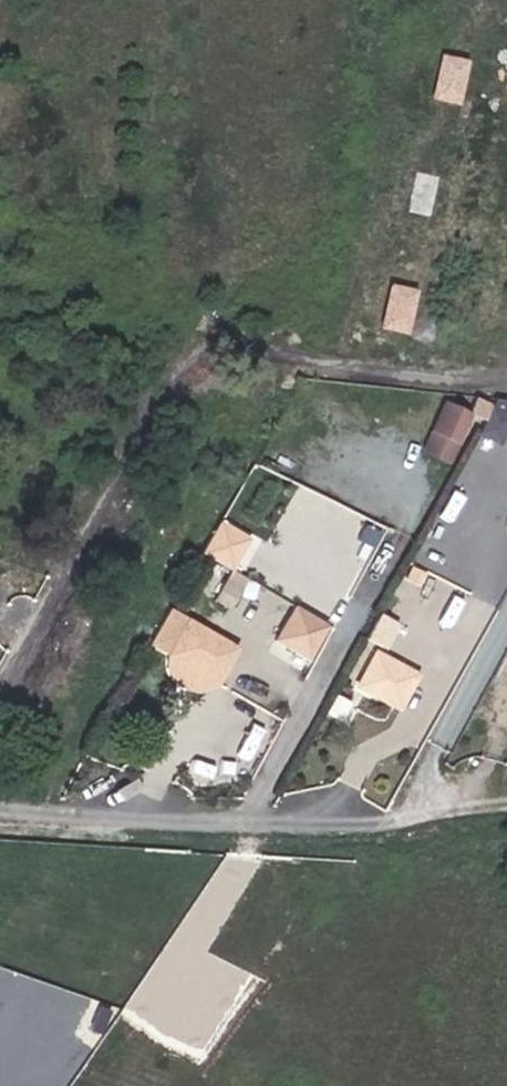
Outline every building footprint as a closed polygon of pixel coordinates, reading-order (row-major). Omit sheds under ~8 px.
[(450,395),(425,448),(454,462),(479,409),(450,395)] [(240,569),(258,535),(226,517),(207,552),(240,569)] [(425,570),(452,571),(454,519),(427,517),(425,570)] [(344,577),(357,549),(338,541),(326,568),(344,577)] [(354,553),(347,580),(359,583),(366,556),(354,553)] [(232,567),(220,601),(238,608),(251,574),(232,567)] [(252,591),(238,615),(264,630),(278,605),(252,591)] [(278,639),(315,659),(335,622),(297,602),(278,639)] [(189,617),(168,653),(185,664),(187,661),(194,660),(202,666),(203,671),(202,674),(217,682),(239,645),(189,617)] [(400,704),(415,681),(376,655),(356,686),(375,699),(381,691),(400,704)] [(381,691),(375,699),(394,711),(400,704),(381,691)]
